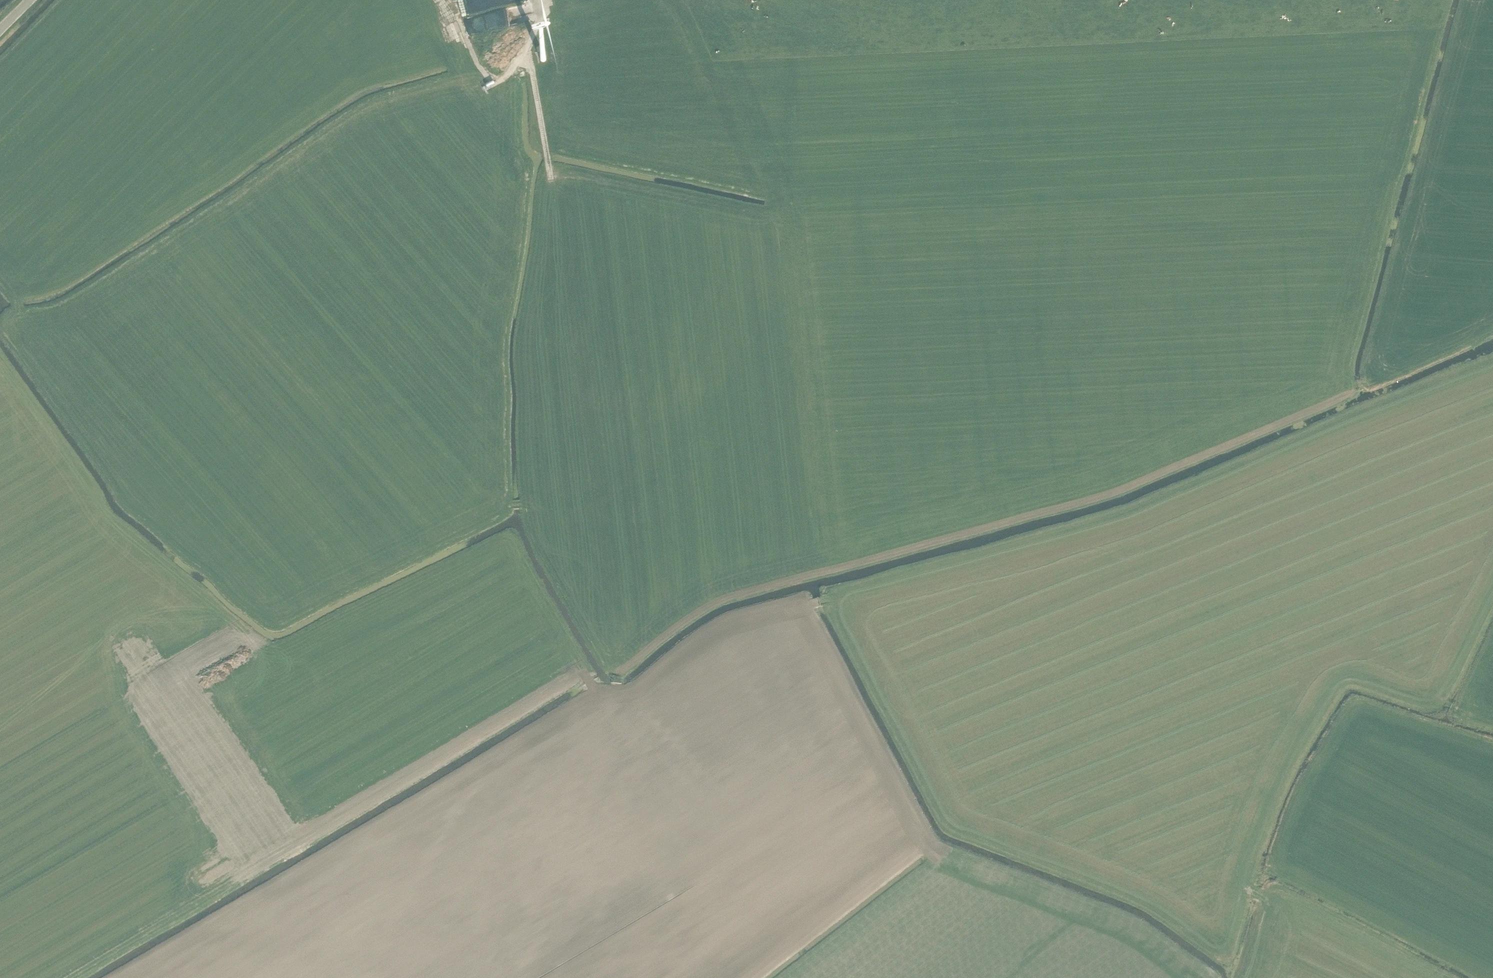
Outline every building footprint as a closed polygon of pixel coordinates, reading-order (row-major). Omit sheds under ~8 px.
[(476,11),(475,0),(464,0),(465,12),(476,11)]
